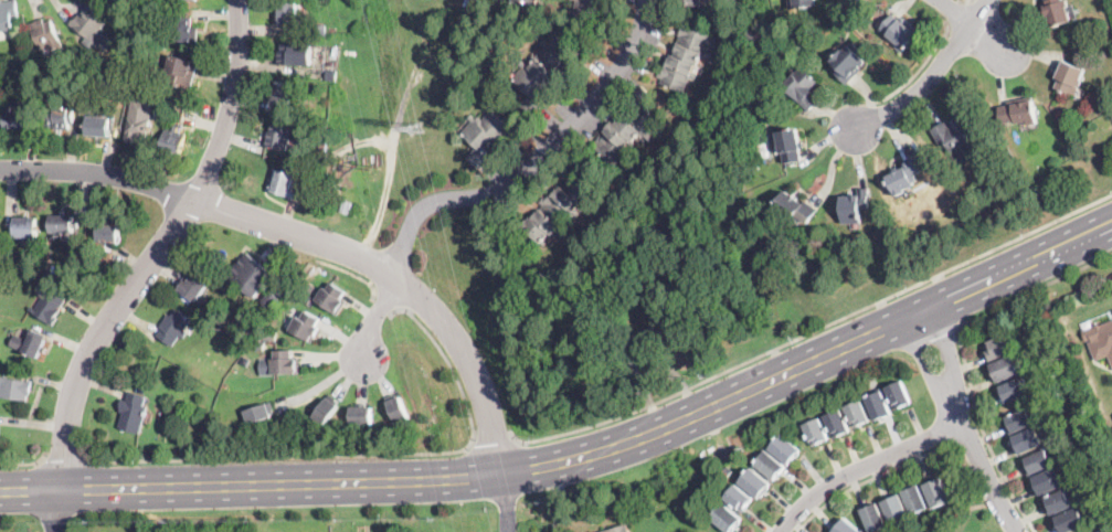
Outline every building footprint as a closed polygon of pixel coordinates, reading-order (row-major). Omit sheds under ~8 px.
[(0,2),(19,0),(21,17),(13,18),(15,30),(0,32),(0,2)] [(511,8),(512,0),(538,0),(538,6),(543,6),(542,10),(511,8)] [(574,15),(578,0),(610,0),(608,9),(610,9),(608,21),(574,15)] [(1065,1),(1068,0),(1070,7),(1068,8),(1072,21),(1053,28),(1049,18),(1046,19),(1042,9),(1048,7),(1046,0),(1065,0),(1065,1)] [(279,3),(296,3),(297,3),(297,13),(307,13),(307,24),(279,24),(279,3)] [(94,7),(110,19),(94,42),(73,25),(81,14),(82,15),(91,4),(94,7)] [(900,20),(901,18),(903,19),(904,19),(920,31),(903,53),(896,46),(899,43),(881,29),(893,14),(900,20)] [(187,17),(187,26),(199,28),(198,43),(171,41),(172,25),(174,25),(174,15),(187,17)] [(44,18),(45,22),(54,19),(64,45),(51,51),(49,46),(41,50),(30,23),(44,18)] [(714,55),(713,57),(708,55),(707,58),(702,56),(699,64),(697,64),(695,72),(699,74),(697,81),(691,79),(686,93),(661,83),(664,78),(658,76),(660,71),(665,72),(667,66),(665,65),(669,56),(671,57),(673,54),(677,56),(678,52),(676,51),(679,43),(678,43),(681,35),(680,35),(685,24),(716,36),(709,52),(716,54),(714,55)] [(317,35),(316,35),(316,25),(327,25),(327,35),(317,35)] [(563,36),(576,50),(581,53),(544,92),(546,93),(539,100),(544,106),(532,118),(520,106),(530,95),(512,78),(523,67),(520,64),(522,61),(528,66),(547,46),(543,43),(546,40),(552,45),(562,35),(563,36)] [(852,41),(864,51),(859,55),(866,61),(859,67),(861,70),(847,85),(835,73),(839,67),(832,61),(844,49),(845,50),(852,41)] [(313,49),(313,55),(313,65),(293,65),(293,66),(278,66),(278,60),(278,53),(280,53),(282,44),(313,44),(313,49)] [(192,82),(191,88),(165,81),(170,62),(172,54),(199,61),(192,82)] [(1077,67),(1079,68),(1081,64),(1085,66),(1083,70),(1085,71),(1074,96),(1056,87),(1059,78),(1055,77),(1062,61),(1077,67)] [(809,111),(784,86),(804,67),(818,82),(814,86),(816,88),(809,95),(818,103),(809,111)] [(337,74),(336,82),(326,81),(327,70),(337,71),(337,74)] [(123,86),(123,88),(112,88),(113,77),(124,77),(123,86)] [(294,91),(292,106),(272,103),(273,95),(275,83),(295,85),(294,91)] [(646,108),(663,124),(653,135),(657,139),(654,141),(647,136),(645,138),(640,134),(634,140),(638,143),(635,147),(631,143),(626,149),(633,155),(629,159),(626,156),(619,162),(621,163),(617,168),(596,148),(599,145),(595,141),(601,136),(604,139),(608,135),(605,132),(608,128),(607,127),(613,121),(616,124),(619,120),(618,119),(624,114),(626,116),(631,111),(629,110),(637,102),(632,97),(643,85),(656,97),(646,108)] [(152,108),(150,118),(150,124),(146,123),(142,141),(138,141),(138,143),(127,142),(129,121),(129,117),(130,117),(134,97),(153,99),(152,108)] [(1021,99),(1021,103),(1034,100),(1039,124),(1029,126),(1028,121),(1017,125),(1016,121),(1003,125),(999,107),(1009,105),(1009,102),(1021,99)] [(12,104),(12,111),(33,109),(34,129),(34,130),(22,130),(22,135),(17,135),(17,130),(7,130),(6,111),(7,111),(6,105),(12,104)] [(75,117),(75,124),(71,124),(70,130),(56,129),(56,127),(47,127),(47,105),(53,105),(53,107),(76,108),(75,117)] [(505,118),(516,129),(518,131),(479,170),(479,169),(467,158),(477,148),(462,134),(474,121),(469,118),(473,115),(476,118),(478,116),(483,120),(495,108),(505,118)] [(966,117),(974,131),(981,142),(973,148),(975,151),(967,156),(971,161),(961,168),(945,141),(941,145),(932,130),(946,121),(950,128),(952,127),(950,124),(955,119),(964,113),(966,117)] [(115,126),(115,129),(110,129),(110,138),(87,136),(88,116),(116,118),(115,126)] [(294,119),(290,138),(288,149),(266,146),(269,131),(271,131),(272,123),(276,123),(277,117),(294,119)] [(178,132),(184,134),(188,135),(182,153),(174,151),(173,153),(170,152),(168,158),(159,156),(167,130),(174,132),(177,127),(180,127),(178,132)] [(799,140),(801,142),(803,141),(804,147),(799,148),(802,160),(786,162),(784,152),(781,152),(777,132),(798,129),(799,140)] [(327,139),(326,151),(314,150),(315,138),(327,139)] [(898,196),(897,198),(887,177),(907,167),(904,162),(917,156),(924,171),(917,174),(919,181),(914,183),(915,185),(906,190),(907,192),(898,196)] [(760,161),(759,169),(751,167),(752,160),(760,161)] [(296,198),(269,189),(277,167),(295,172),(293,181),(295,182),(293,188),(299,189),(296,198)] [(592,185),(599,191),(585,206),(582,203),(576,210),(581,213),(578,217),(572,213),(560,227),(564,231),(561,234),(558,232),(553,237),(550,234),(542,244),(522,227),(532,216),(533,217),(539,211),(540,212),(546,205),(541,202),(547,196),(549,199),(558,188),(560,190),(562,187),(564,188),(569,182),(568,181),(575,171),(592,185)] [(851,223),(843,224),(841,196),(852,196),(852,195),(859,195),(859,189),(869,189),(870,196),(869,196),(869,209),(860,209),(860,223),(851,223)] [(788,192),(793,194),(799,199),(798,200),(804,204),(806,201),(818,210),(808,224),(799,217),(796,224),(773,208),(786,190),(788,192)] [(64,233),(64,235),(56,235),(56,233),(51,233),(51,232),(51,216),(74,216),(75,233),(64,233)] [(17,217),(19,217),(39,217),(39,237),(25,237),(15,237),(17,217)] [(119,247),(95,246),(96,222),(120,223),(119,247)] [(254,257),(255,258),(263,265),(244,291),(227,278),(233,270),(232,269),(241,258),(241,257),(242,258),(247,253),(254,257)] [(198,301),(197,302),(177,288),(194,264),(214,278),(198,301)] [(347,290),(342,296),(347,299),(338,313),(317,298),(326,286),(328,287),(332,280),(347,290)] [(316,286),(310,292),(304,287),(309,281),(316,286)] [(68,295),(61,309),(63,310),(59,317),(60,318),(55,327),(29,311),(32,306),(36,308),(50,286),(51,285),(54,287),(68,295)] [(282,296),(272,309),(263,301),(273,289),(282,296)] [(186,316),(193,320),(171,349),(156,338),(162,330),(159,328),(169,315),(171,317),(178,309),(186,316)] [(321,318),(318,324),(320,326),(313,341),(290,329),(298,315),(303,317),(306,309),(321,318)] [(1100,323),(1111,318),(1111,364),(1108,354),(1095,360),(1088,341),(1092,340),(1091,339),(1087,341),(1081,330),(1099,322),(1100,323)] [(42,352),(40,359),(23,351),(28,342),(25,341),(29,336),(28,334),(30,328),(42,333),(41,338),(47,340),(42,352)] [(278,329),(277,339),(265,337),(266,328),(278,329)] [(1010,352),(992,362),(986,350),(996,344),(995,342),(1008,336),(1013,348),(1009,349),(1010,352)] [(265,340),(264,349),(255,348),(256,339),(265,340)] [(293,355),(299,354),(299,372),(263,373),(262,357),(275,357),(275,349),(293,348),(293,355)] [(1004,380),(998,383),(989,364),(1010,355),(1010,353),(1016,351),(1017,354),(1014,355),(1021,372),(1004,380)] [(636,377),(629,361),(638,358),(644,374),(636,377)] [(1007,404),(999,386),(1023,376),(1030,393),(1007,404)] [(27,401),(0,396),(0,391),(2,381),(0,381),(0,377),(32,382),(32,385),(30,395),(28,395),(27,401)] [(908,391),(913,403),(896,409),(888,393),(885,394),(894,414),(877,422),(868,402),(864,403),(871,419),(855,427),(847,412),(843,414),(850,430),(835,438),(827,421),(823,423),(829,438),(809,447),(801,427),(903,381),(908,391)] [(146,398),(144,405),(149,407),(140,435),(118,428),(124,413),(120,412),(121,407),(120,406),(123,400),(126,401),(129,392),(147,397),(146,398)] [(339,404),(325,423),(314,414),(331,392),(339,397),(336,401),(339,404)] [(410,416),(396,422),(389,400),(401,394),(410,416)] [(273,415),(250,423),(245,408),(273,400),(276,408),(274,408),(275,412),(273,413),(273,415)] [(373,405),(372,423),(351,423),(352,405),(360,405),(360,402),(368,402),(368,405),(373,405)] [(1034,425),(1014,434),(1006,418),(1028,409),(1035,424),(1034,425)] [(1021,455),(1020,455),(1013,437),(1037,427),(1045,445),(1021,455)] [(743,519),(732,531),(725,531),(709,519),(737,486),(752,468),(766,450),(767,453),(783,435),(802,450),(795,457),(790,465),(774,451),(772,455),(786,467),(775,480),(760,467),(756,471),(772,483),(760,499),(744,486),(742,488),(754,499),(742,513),(728,501),(726,504),(743,519)] [(1050,467),(1029,476),(1027,471),(1030,470),(1025,459),(1042,451),(1040,448),(1047,445),(1048,448),(1046,449),(1053,466),(1050,467)] [(1044,494),(1040,496),(1034,478),(1057,468),(1065,486),(1044,494)] [(922,514),(880,531),(871,531),(861,509),(867,507),(867,508),(878,503),(886,523),(890,521),(882,501),(900,494),(908,513),(911,511),(902,491),(908,489),(909,490),(920,485),(928,503),(932,501),(925,485),(943,477),(950,494),(953,493),(955,499),(921,513),(922,514)] [(1073,506),(1051,515),(1049,511),(1050,510),(1046,499),(1066,489),(1073,506)] [(1087,524),(1071,531),(1062,531),(1056,518),(1079,507),(1087,524)] [(862,529),(866,531),(834,531),(845,519),(860,531),(862,529)] [(629,523),(596,531),(631,531),(629,523)]
